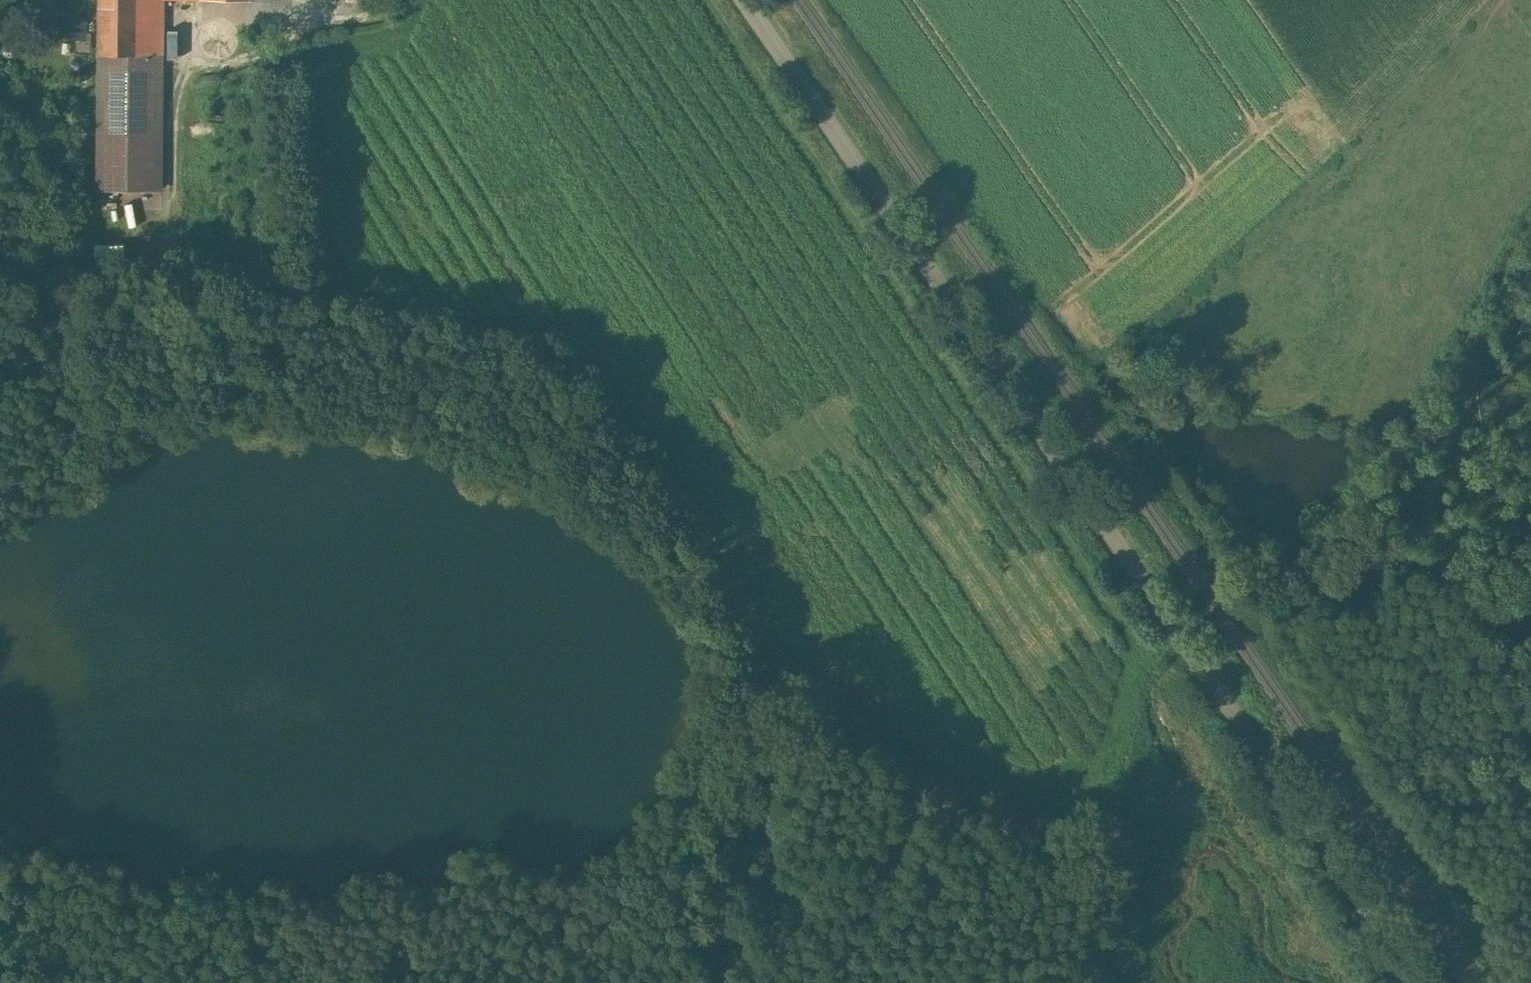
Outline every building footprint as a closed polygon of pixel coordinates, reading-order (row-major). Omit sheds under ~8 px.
[(117,0),(98,0),(97,54),(98,54),(161,55),(161,12),(137,11),(137,0),(117,0)] [(137,0),(137,11),(161,12),(162,0),(137,0)] [(65,13),(65,36),(90,36),(90,13),(65,13)] [(161,55),(98,54),(97,187),(160,188),(161,55)]
